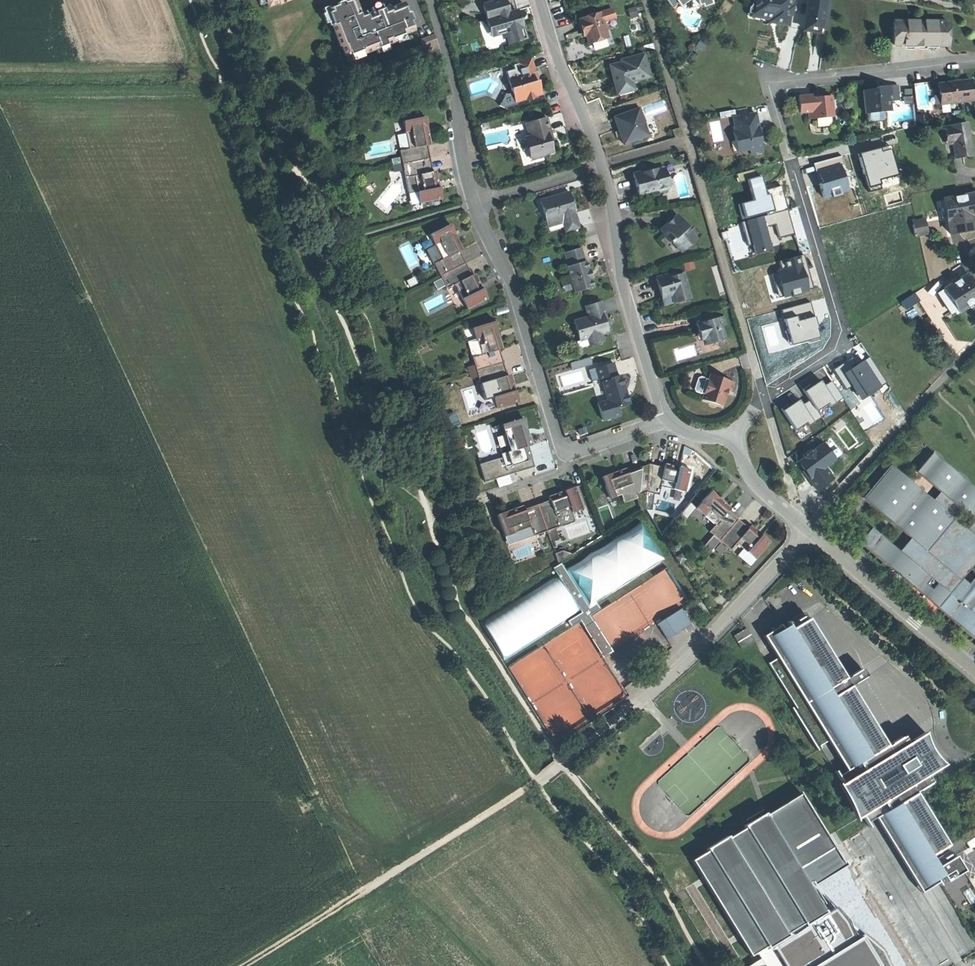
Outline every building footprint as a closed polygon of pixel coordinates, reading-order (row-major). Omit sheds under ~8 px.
[(414,30),(403,3),(390,8),(389,6),(374,12),(361,17),(354,0),(351,0),(327,9),(333,24),(332,25),(340,47),(341,46),(345,56),(362,50),(364,53),(393,42),(391,39),(414,30)] [(525,36),(521,23),(518,12),(515,11),(509,12),(505,0),(499,0),(483,5),(487,19),(486,20),(491,37),(505,32),(509,44),(524,39),(525,36)] [(792,0),(752,0),(751,7),(753,9),(762,11),(761,18),(770,20),(774,20),(776,24),(789,26),(790,18),(789,18),(792,0)] [(810,32),(825,34),(831,1),(825,0),(809,0),(804,29),(811,31),(810,32)] [(635,7),(628,9),(631,18),(638,16),(635,7)] [(751,7),(750,17),(761,18),(762,11),(753,9),(751,7)] [(612,9),(600,12),(603,22),(615,18),(612,9)] [(589,44),(608,38),(603,22),(600,12),(581,19),(581,20),(579,20),(582,30),(584,30),(586,35),(589,44)] [(894,43),(942,49),(944,36),(946,24),(897,18),(894,43)] [(425,52),(439,47),(435,34),(421,39),(425,52)] [(614,82),(630,77),(647,71),(639,49),(623,55),(623,57),(618,59),(607,63),(611,74),(614,82)] [(538,81),(535,81),(532,71),(535,71),(530,57),(516,61),(521,77),(509,81),(515,102),(542,94),(538,81)] [(614,82),(615,86),(631,80),(630,77),(614,82)] [(953,103),(972,101),(971,91),(970,81),(937,85),(938,96),(952,95),(953,103)] [(874,90),(862,91),(864,114),(891,112),(890,102),(899,101),(898,86),(880,88),(880,90),(874,90)] [(939,105),(953,103),(952,95),(938,96),(939,105)] [(812,96),(798,97),(800,114),(808,113),(813,112),(814,119),(817,119),(833,117),(831,97),(820,98),(812,99),(812,97),(812,96)] [(623,144),(648,136),(639,109),(614,117),(619,130),(623,144)] [(747,109),(737,110),(739,117),(733,118),(735,132),(733,132),(734,141),(738,143),(740,152),(750,150),(751,155),(763,152),(760,139),(765,138),(763,129),(758,130),(757,123),(755,114),(748,115),(747,109)] [(402,164),(430,159),(427,146),(429,146),(427,134),(424,134),(424,132),(423,130),(427,129),(425,117),(403,122),(409,149),(399,151),(402,164)] [(544,155),(553,152),(550,141),(547,132),(550,131),(546,117),(525,124),(529,136),(528,137),(531,147),(527,148),(531,160),(544,156),(544,155)] [(955,160),(972,156),(969,139),(966,124),(942,129),(946,146),(952,145),(955,160)] [(809,175),(817,200),(849,189),(837,153),(811,161),(815,173),(809,175)] [(432,172),(430,159),(402,164),(405,179),(414,177),(420,204),(442,200),(439,188),(435,189),(435,187),(434,184),(437,184),(435,172),(432,172)] [(666,193),(670,186),(668,180),(665,178),(663,169),(658,170),(653,171),(653,170),(643,172),(642,171),(633,173),(636,184),(638,195),(656,190),(661,194),(666,193)] [(574,213),(575,213),(573,205),(569,192),(540,201),(546,221),(561,217),(566,232),(579,228),(574,213)] [(974,217),(974,194),(942,201),(950,235),(974,230),(974,225),(973,218),(974,217)] [(787,207),(738,219),(744,245),(751,243),(753,253),(770,248),(764,226),(774,224),(777,237),(793,233),(787,207)] [(681,253),(697,239),(688,229),(688,228),(677,215),(659,230),(665,237),(667,235),(669,234),(673,238),(671,240),(681,253)] [(913,237),(927,233),(924,223),(910,226),(913,237)] [(440,276),(465,264),(459,252),(461,251),(456,240),(453,241),(452,239),(451,237),(455,235),(450,225),(430,235),(436,247),(442,260),(434,264),(440,276)] [(442,260),(436,247),(428,251),(434,264),(442,260)] [(575,293),(593,287),(589,271),(586,261),(584,261),(580,247),(564,252),(568,266),(567,266),(575,293)] [(465,264),(440,276),(447,289),(455,285),(467,310),(488,300),(482,289),(478,291),(477,289),(476,287),(479,285),(473,275),(471,276),(465,264)] [(678,301),(690,298),(683,274),(675,276),(669,278),(668,274),(656,278),(659,290),(662,298),(671,295),(676,294),(678,301)] [(974,303),(974,285),(967,274),(936,295),(950,314),(955,311),(958,315),(974,303)] [(413,278),(407,281),(410,288),(417,285),(413,278)] [(900,304),(905,311),(918,301),(914,295),(900,304)] [(601,334),(608,332),(605,324),(603,317),(606,317),(601,301),(585,306),(588,317),(573,321),(579,341),(587,338),(590,345),(603,342),(601,334)] [(706,345),(725,339),(721,327),(726,325),(723,316),(713,319),(708,321),(707,319),(696,323),(699,333),(703,332),(705,339),(706,345)] [(468,368),(469,373),(503,363),(499,350),(501,349),(498,338),(495,339),(494,336),(493,334),(498,333),(494,321),(473,328),(481,355),(472,358),(474,366),(468,368)] [(507,376),(503,363),(469,373),(471,379),(478,377),(480,384),(482,384),(489,382),(493,396),(497,408),(518,402),(515,391),(511,392),(510,390),(509,387),(512,387),(509,375),(507,376)] [(610,410),(629,404),(623,384),(620,375),(617,376),(613,363),(595,368),(600,383),(602,383),(610,410)] [(702,399),(722,406),(727,390),(730,392),(733,383),(710,375),(708,380),(700,377),(697,379),(696,384),(694,389),(695,392),(703,395),(702,399)] [(799,396),(777,409),(789,428),(801,420),(804,424),(818,415),(815,410),(840,396),(829,379),(819,385),(815,379),(796,391),(799,396)] [(488,398),(493,396),(489,382),(482,384),(485,397),(488,398)] [(505,468),(532,460),(528,447),(530,446),(527,434),(524,435),(523,434),(522,431),(527,430),(524,418),(502,425),(510,452),(501,454),(502,458),(505,468)] [(535,467),(532,460),(505,468),(502,458),(479,465),(485,483),(535,467)] [(926,599),(948,571),(953,575),(974,548),(974,491),(939,459),(923,477),(941,492),(933,502),(895,470),(868,502),(906,534),(905,535),(911,539),(900,552),(895,548),(881,536),(869,550),(926,599)] [(636,496),(646,493),(654,494),(658,495),(660,486),(685,492),(690,470),(679,467),(678,471),(675,471),(673,470),(674,467),(665,465),(664,467),(649,464),(627,472),(627,470),(618,473),(619,476),(617,477),(615,477),(613,473),(602,477),(609,498),(620,495),(633,490),(636,496)] [(537,505),(547,531),(550,540),(559,537),(555,528),(560,526),(557,518),(572,512),(583,508),(576,487),(564,491),(566,495),(564,496),(561,497),(560,494),(549,498),(550,500),(537,505)] [(623,503),(636,498),(636,496),(633,490),(620,495),(623,503)] [(720,541),(738,520),(728,511),(729,509),(722,503),(720,505),(719,504),(717,502),(720,499),(711,491),(696,508),(715,525),(709,532),(713,535),(720,541)] [(645,508),(646,493),(636,496),(636,498),(641,511),(645,508)] [(651,510),(654,494),(646,493),(645,508),(651,510)] [(533,536),(547,531),(537,505),(525,509),(524,507),(513,511),(514,514),(511,515),(509,515),(508,511),(496,515),(504,536),(530,527),(533,536)] [(575,521),(572,512),(557,518),(560,526),(575,521)] [(748,528),(738,520),(720,541),(731,550),(737,543),(756,559),(771,542),(762,534),(759,538),(757,536),(755,535),(757,533),(750,526),(748,528)] [(595,605),(664,561),(640,523),(564,571),(588,609),(595,605)] [(869,550),(881,536),(877,532),(865,547),(869,550)] [(711,552),(720,541),(713,535),(704,546),(711,552)] [(900,552),(911,539),(905,535),(895,548),(900,552)] [(563,550),(555,553),(558,563),(573,554),(563,550)] [(595,605),(588,609),(564,571),(559,565),(550,571),(553,575),(577,613),(564,621),(570,629),(578,623),(601,658),(611,652),(588,617),(599,610),(595,605)] [(948,571),(926,599),(938,609),(949,594),(950,595),(961,582),(953,575),(948,571)] [(564,621),(577,613),(553,575),(477,623),(501,661),(564,621)] [(938,609),(974,640),(974,579),(974,578),(967,587),(961,582),(950,595),(949,594),(938,609)] [(685,607),(681,610),(690,625),(694,623),(685,607)] [(657,624),(666,640),(678,632),(690,625),(681,610),(657,624)] [(763,637),(776,659),(767,664),(796,710),(794,712),(792,709),(789,711),(816,753),(820,750),(818,747),(827,741),(846,772),(839,776),(837,773),(835,773),(843,786),(840,787),(840,786),(838,787),(844,799),(850,811),(854,822),(859,818),(866,830),(869,828),(867,824),(874,819),(920,894),(937,883),(935,880),(941,876),(946,883),(964,872),(955,858),(938,868),(932,858),(948,848),(916,795),(933,785),(928,777),(944,768),(942,764),(939,760),(937,755),(933,749),(930,743),(926,738),(924,734),(908,744),(904,737),(887,747),(851,688),(865,680),(860,671),(846,679),(809,619),(791,630),(789,626),(782,630),(779,627),(763,637)] [(747,629),(734,636),(741,649),(754,642),(747,629)] [(803,926),(804,928),(827,915),(810,887),(800,870),(833,850),(834,851),(836,850),(828,837),(801,793),(799,794),(800,796),(766,817),(765,816),(744,829),(745,831),(729,840),(728,838),(706,851),(708,854),(693,863),(751,958),(765,949),(767,952),(776,947),(789,939),(788,936),(803,926)] [(845,865),(836,850),(834,851),(833,850),(800,870),(810,887),(845,865)] [(776,947),(787,965),(892,965),(884,950),(865,936),(836,954),(833,949),(854,935),(847,922),(836,908),(827,915),(804,928),(803,926),(788,936),(789,939),(776,947)]
